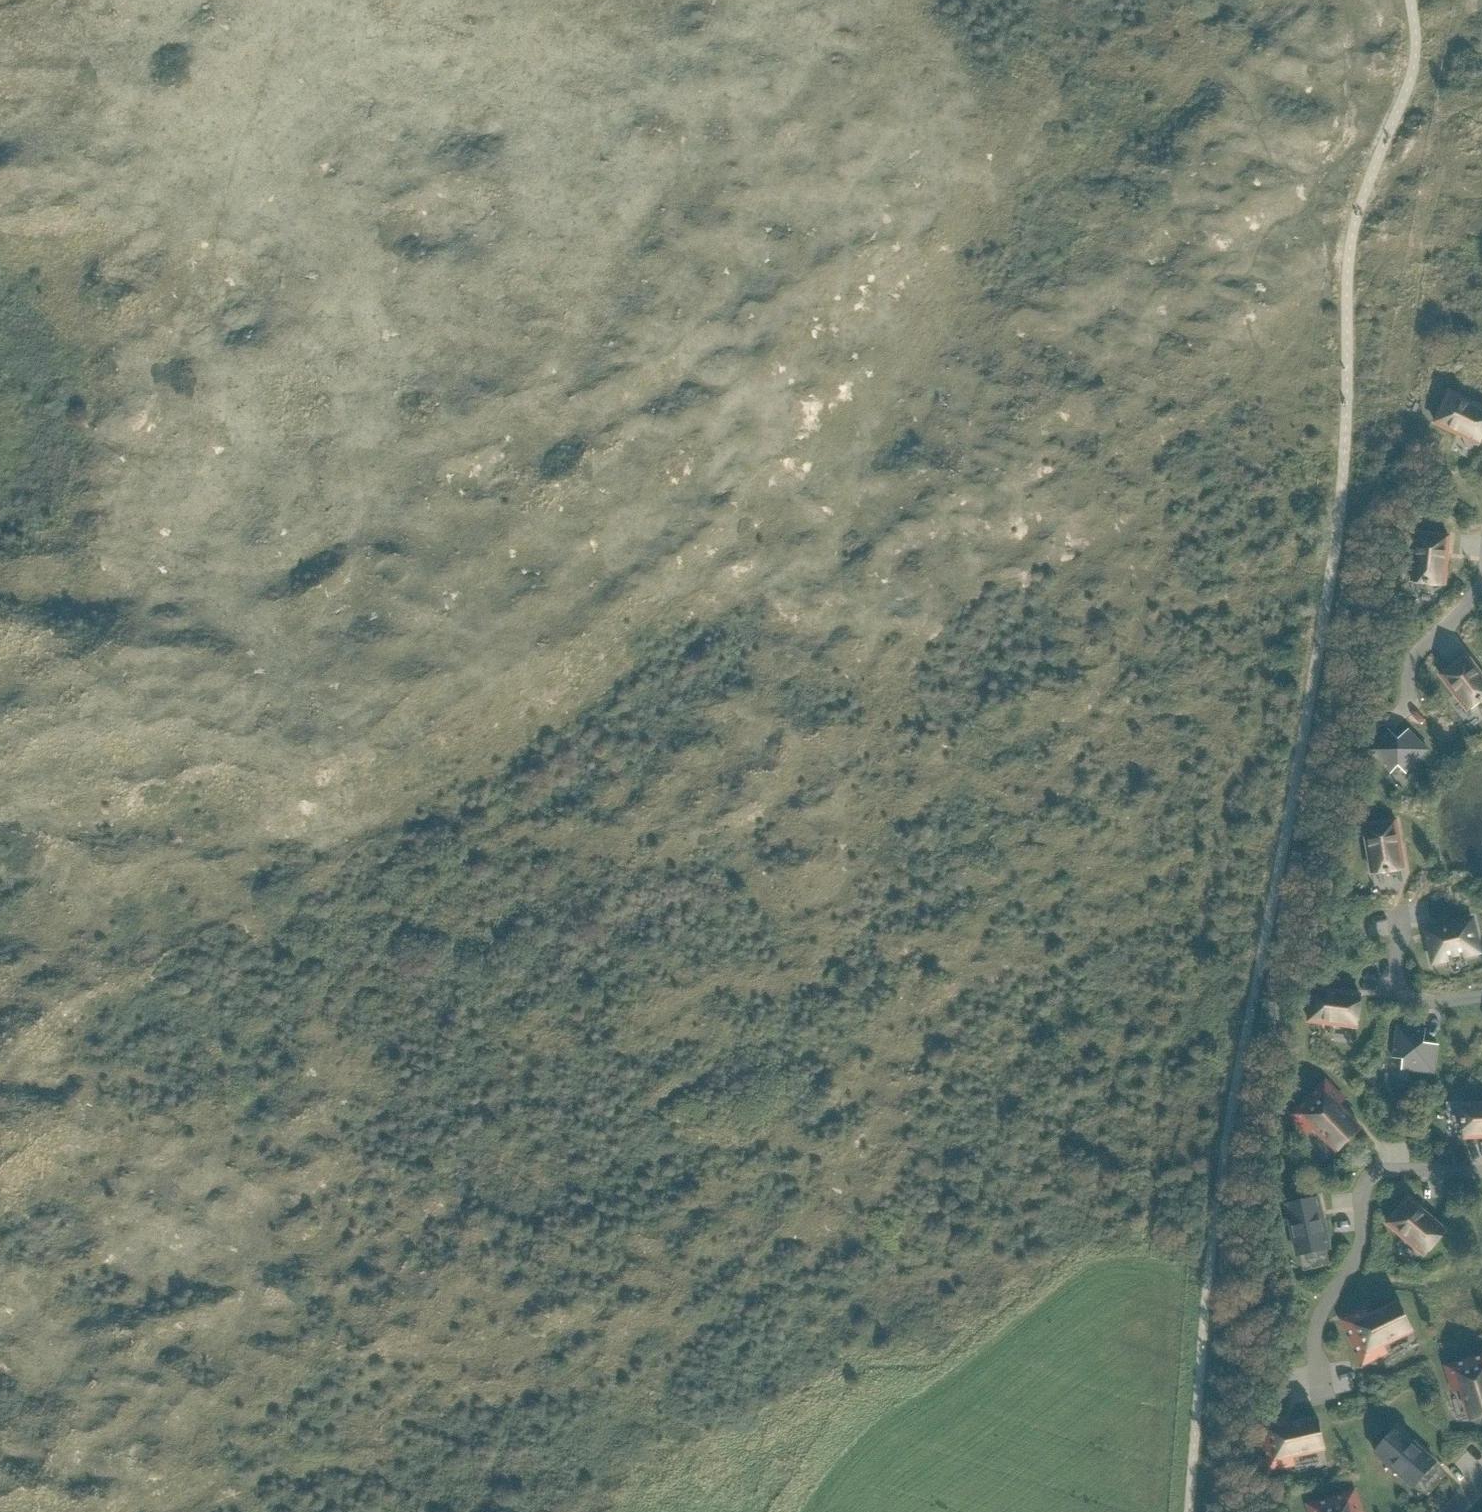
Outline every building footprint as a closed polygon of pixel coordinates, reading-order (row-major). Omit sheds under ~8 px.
[(1435,423),(1478,443),(1481,435),(1481,410),(1449,394),(1435,423)] [(1441,583),(1444,583),(1449,535),(1417,532),(1412,580),(1416,580),(1415,582),(1426,583),(1426,584),(1430,584),(1441,585),(1441,583)] [(1467,654),(1441,674),(1468,709),(1470,706),(1472,708),(1480,702),(1481,701),(1481,674),(1467,654)] [(1399,765),(1406,772),(1429,749),(1408,728),(1398,738),(1389,728),(1368,749),(1391,772),(1399,765)] [(1401,867),(1404,867),(1396,819),(1364,824),(1372,872),(1376,871),(1376,873),(1386,872),(1387,872),(1391,871),(1401,869),(1401,867)] [(1465,954),(1479,950),(1472,919),(1427,929),(1434,961),(1448,958),(1448,955),(1465,951),(1465,954)] [(1313,988),(1309,1020),(1357,1026),(1361,994),(1313,988)] [(1403,1058),(1402,1068),(1435,1072),(1438,1043),(1425,1042),(1426,1028),(1398,1024),(1393,1057),(1403,1058)] [(1344,1099),(1326,1080),(1291,1113),(1309,1132),(1315,1126),(1338,1150),(1361,1128),(1338,1104),(1344,1099)] [(1466,1136),(1481,1135),(1481,1103),(1465,1104),(1465,1107),(1463,1107),(1463,1118),(1463,1122),(1464,1133),(1466,1132),(1466,1136)] [(1319,1197),(1287,1204),(1298,1254),(1330,1247),(1319,1197)] [(1409,1197),(1388,1222),(1425,1253),(1446,1229),(1409,1197)] [(1366,1308),(1342,1319),(1364,1362),(1387,1351),(1383,1344),(1413,1329),(1399,1300),(1369,1315),(1366,1308)] [(1446,1365),(1454,1390),(1462,1387),(1472,1419),(1481,1415),(1481,1354),(1446,1365)] [(1284,1416),(1259,1421),(1269,1468),(1295,1463),(1293,1455),(1325,1448),(1318,1416),(1286,1423),(1284,1416)] [(1397,1427),(1376,1451),(1414,1485),(1436,1461),(1397,1427)] [(1355,1490),(1309,1505),(1311,1511),(1362,1511),(1355,1490)]
